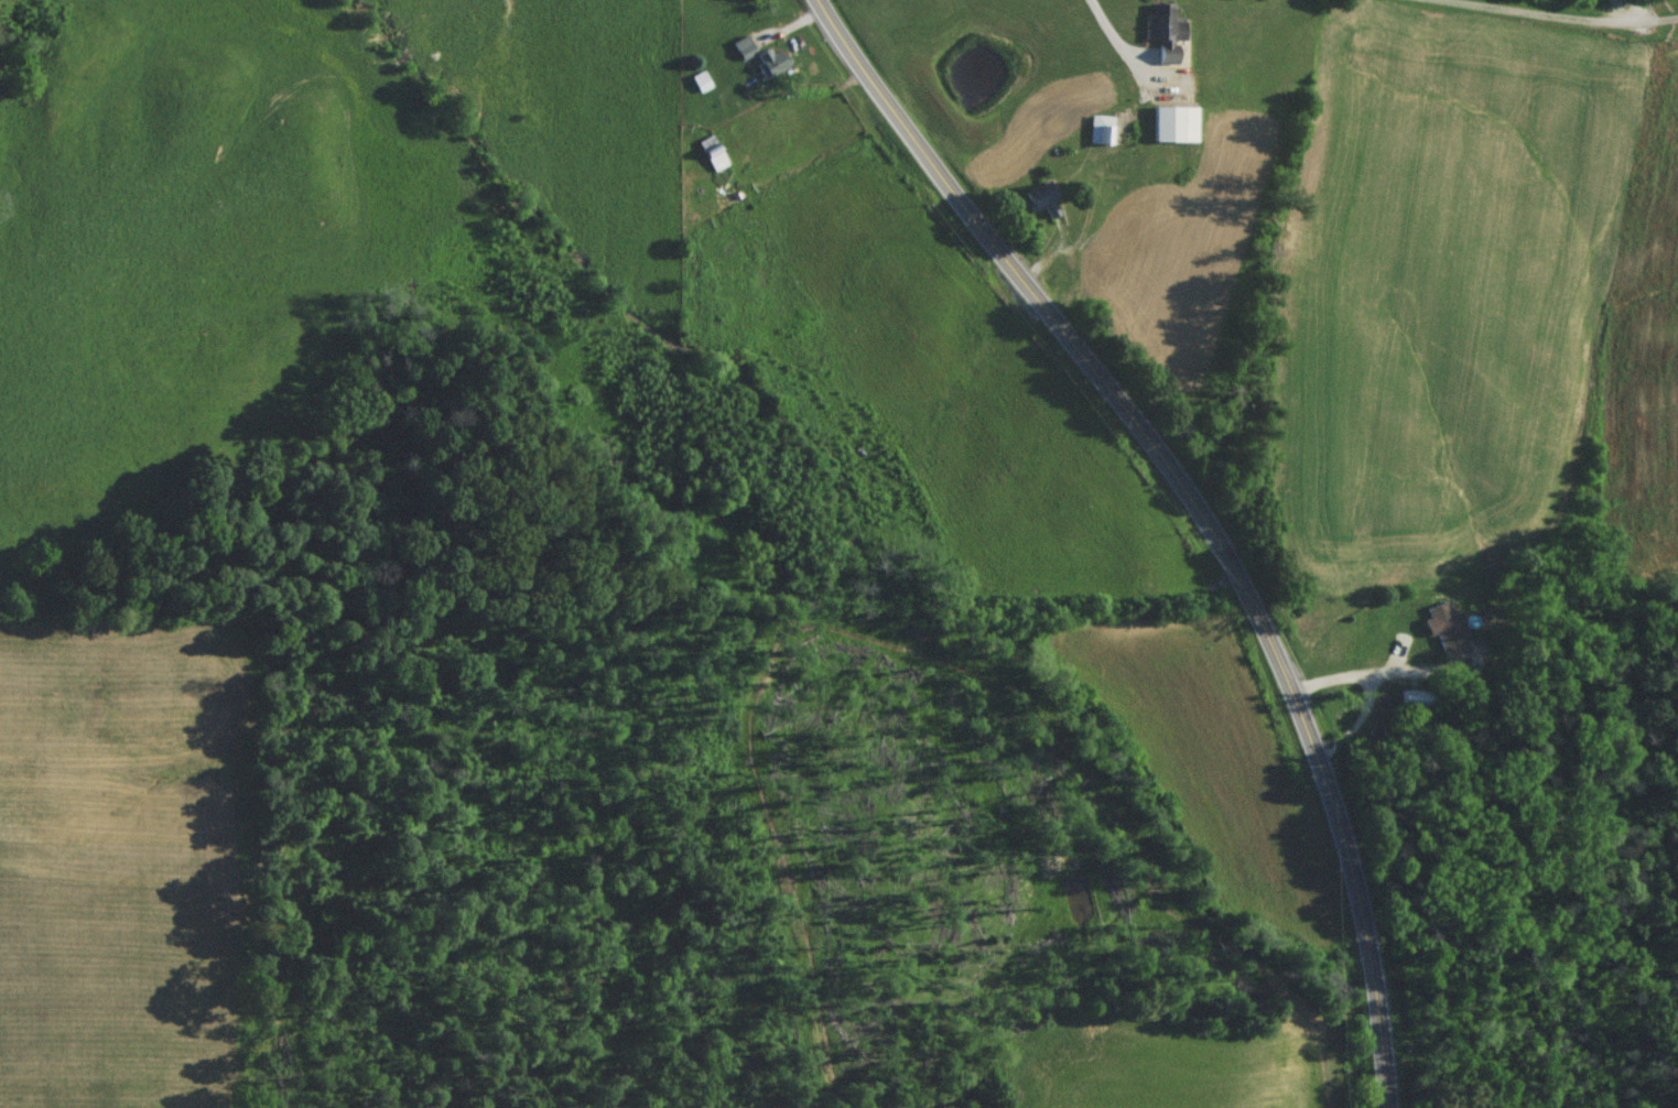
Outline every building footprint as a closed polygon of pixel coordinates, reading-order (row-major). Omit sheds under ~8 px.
[(1175,69),(1175,46),(1181,46),(1181,24),(1169,23),(1169,9),(1154,8),(1153,20),(1141,19),(1140,45),(1152,45),(1152,69),(1175,69)] [(695,99),(709,92),(701,76),(687,82),(695,99)] [(1194,146),(1194,111),(1148,111),(1148,146),(1194,146)] [(1108,149),(1108,121),(1086,121),(1086,149),(1108,149)] [(703,177),(720,173),(714,142),(697,146),(703,177)] [(1038,212),(1044,223),(1055,218),(1044,193),(1020,204),(1026,218),(1038,212)] [(1465,645),(1457,616),(1446,619),(1443,608),(1421,613),(1424,623),(1419,625),(1423,642),(1432,640),(1439,664),(1462,659),(1458,647),(1465,645)] [(1405,712),(1422,712),(1422,700),(1405,700),(1405,712)]
